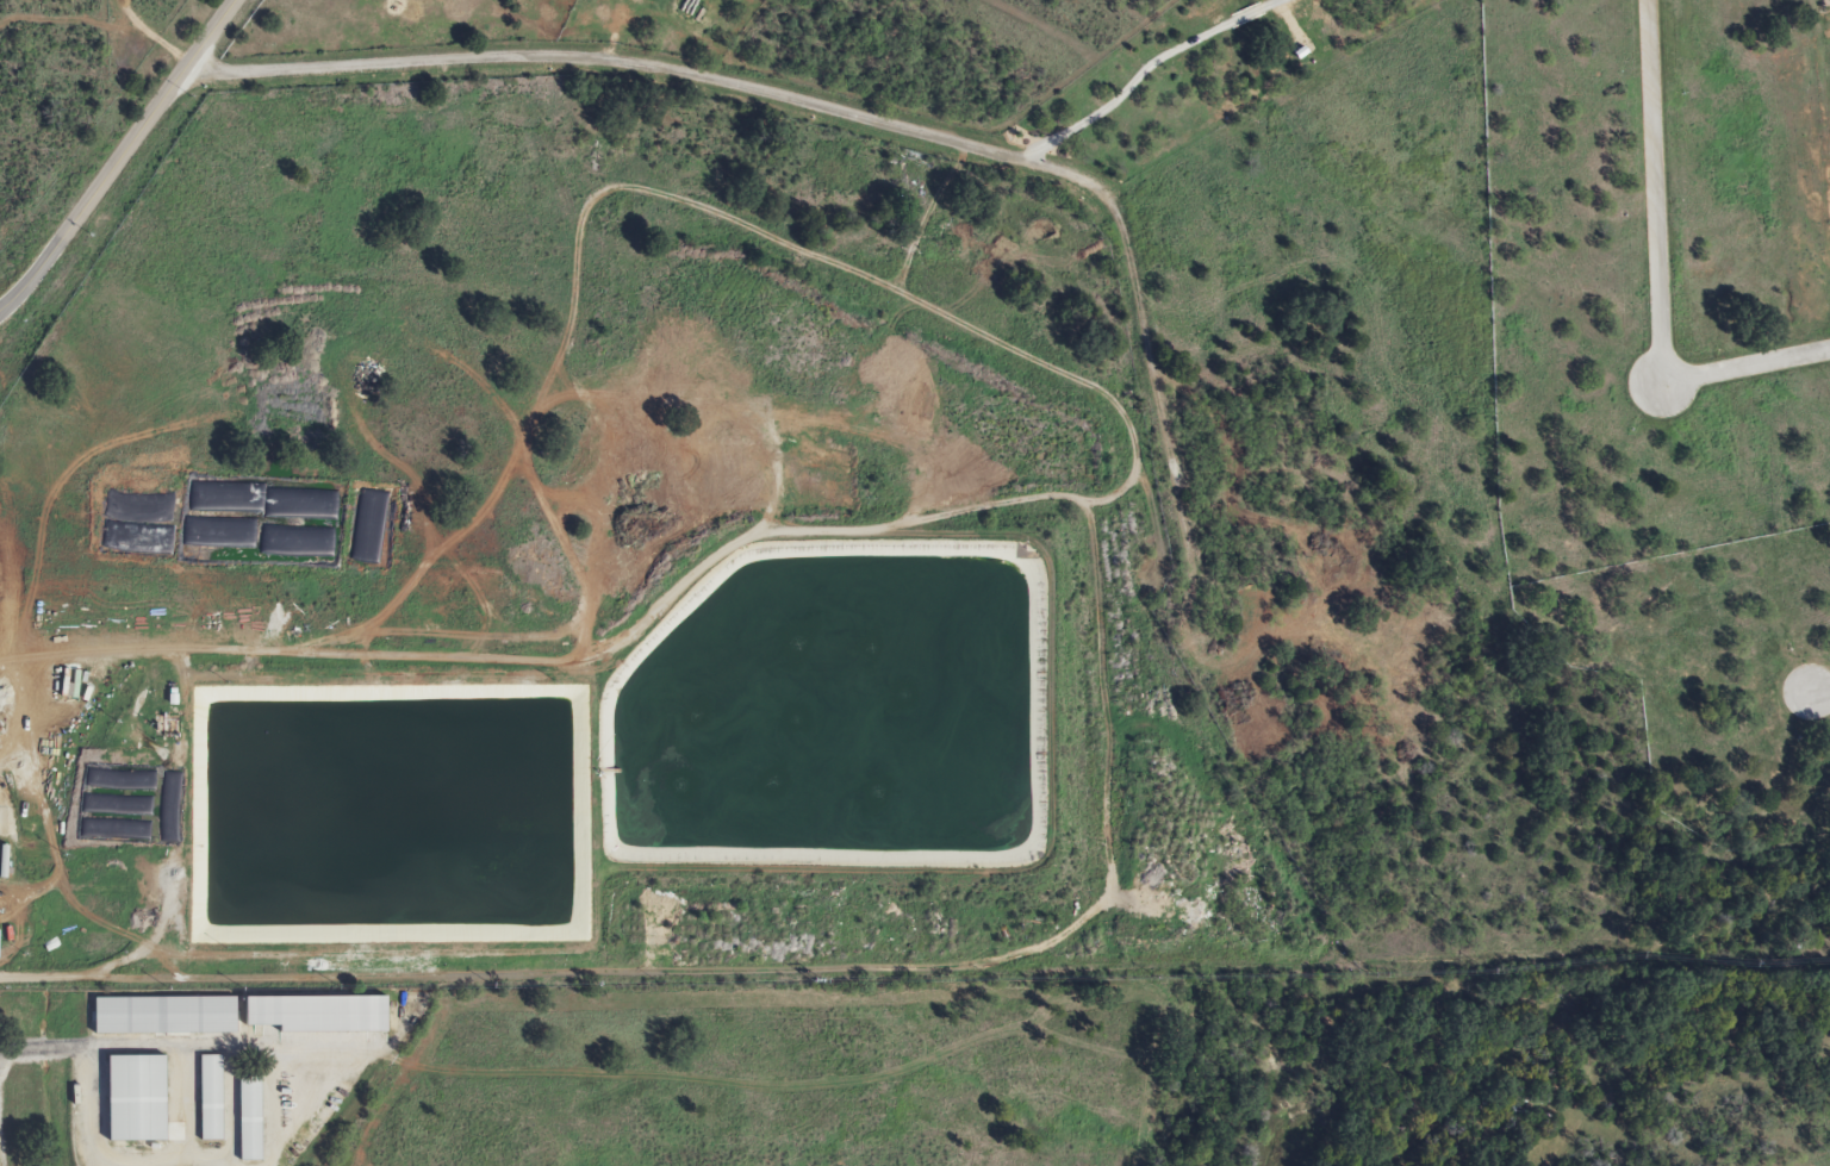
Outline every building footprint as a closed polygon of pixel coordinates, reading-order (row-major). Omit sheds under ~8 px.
[(160,1055),(103,1055),(103,1141),(160,1141),(160,1055)] [(196,1055),(196,1140),(218,1140),(218,1055),(196,1055)] [(235,1161),(257,1161),(257,1076),(235,1076),(235,1161)]
